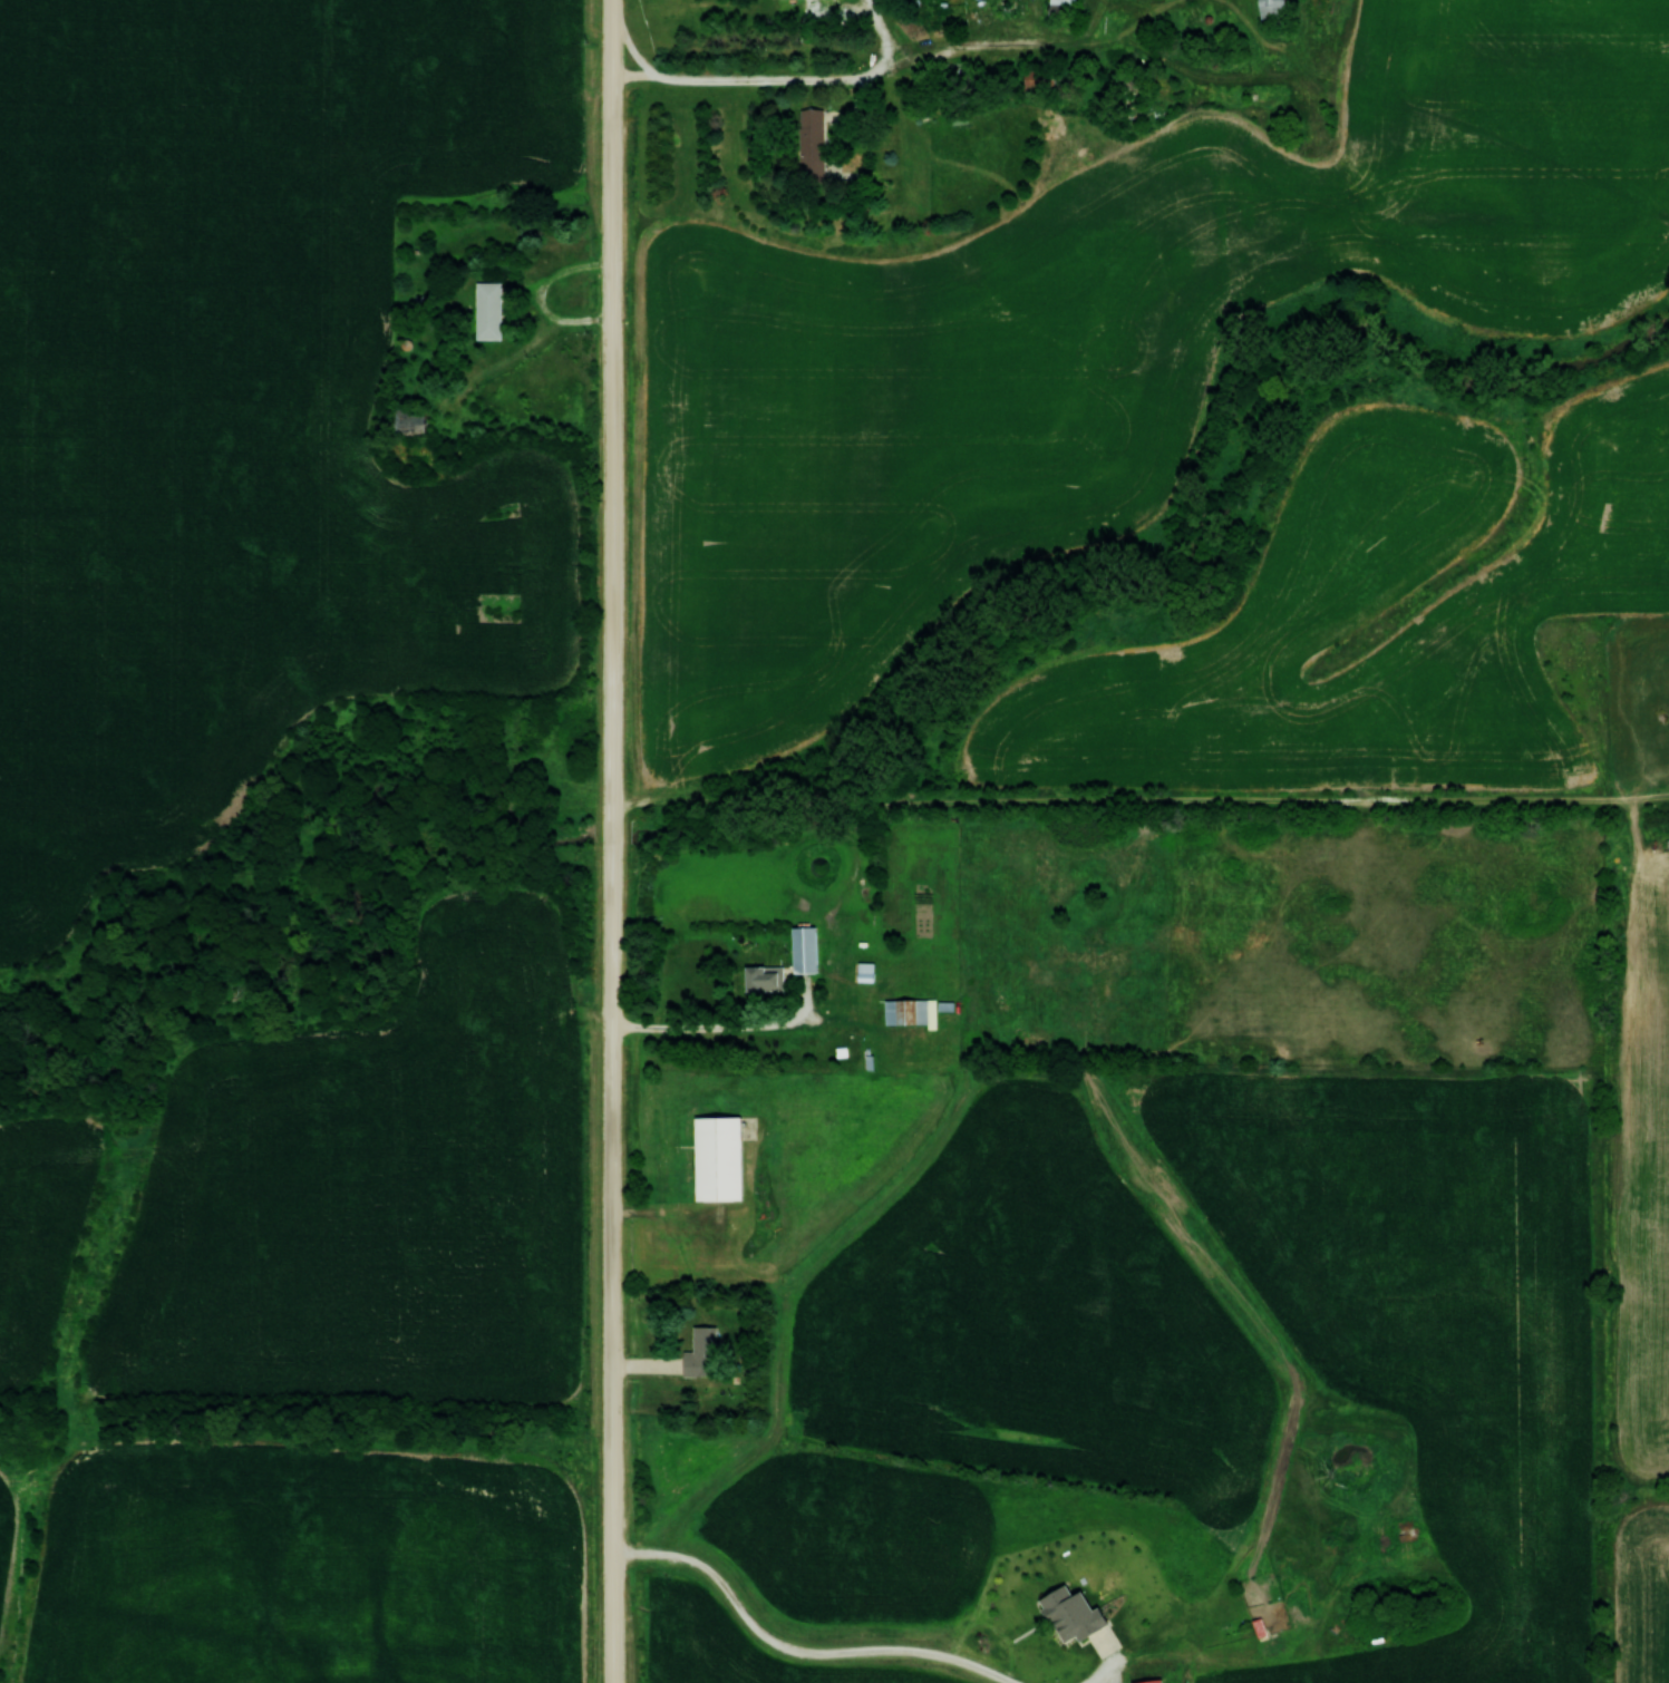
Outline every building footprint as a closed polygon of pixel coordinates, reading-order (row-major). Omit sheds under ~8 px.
[(1270,10),(1287,10),(1287,0),(1260,0),(1260,2),(1270,1),(1270,10)] [(824,108),(799,108),(801,176),(826,175),(824,108)] [(501,282),(475,282),(475,339),(502,338),(501,282)] [(816,926),(792,927),(793,972),(817,972),(816,926)] [(783,966),(745,967),(745,991),(784,990),(783,966)] [(884,1000),(885,1025),(936,1023),(935,999),(884,1000)] [(741,1116),(694,1117),(695,1200),(742,1199),(741,1116)] [(716,1375),(715,1325),(692,1326),(692,1351),(682,1352),(682,1376),(716,1375)] [(1039,1599),(1063,1643),(1076,1636),(1078,1640),(1109,1624),(1098,1606),(1092,1609),(1082,1590),(1072,1595),(1066,1584),(1039,1599)]
